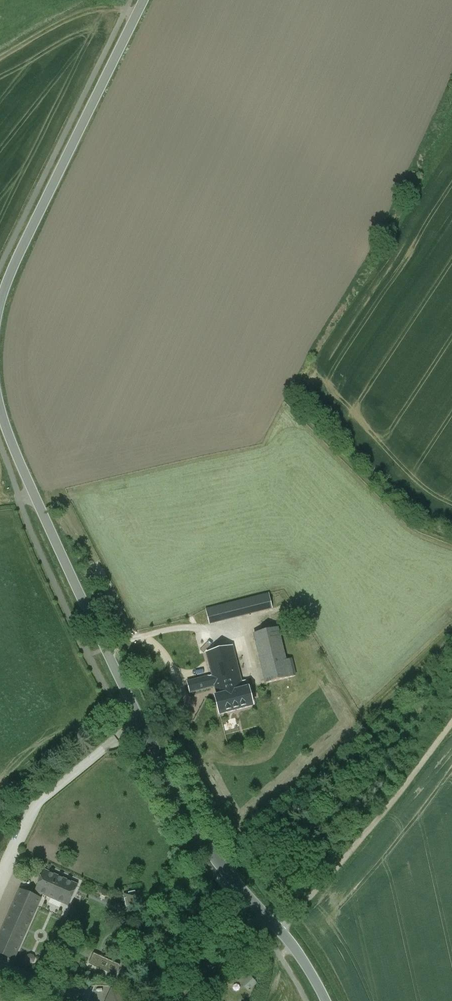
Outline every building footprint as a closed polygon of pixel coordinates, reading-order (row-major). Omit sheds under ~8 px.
[(269,594),(219,606),(222,621),(272,608),(269,594)] [(219,606),(206,610),(209,624),(222,621),(219,606)] [(277,628),(254,634),(266,683),(295,676),(291,659),(285,661),(277,628)] [(232,646),(207,652),(212,675),(187,682),(190,692),(215,686),(240,680),(232,646)] [(240,680),(215,686),(218,696),(216,696),(215,696),(220,714),(253,705),(248,688),(247,688),(248,688),(247,688),(246,681),(245,681),(245,682),(241,683),(240,680)] [(77,885),(45,871),(36,890),(42,893),(68,904),(77,885)] [(0,937),(0,953),(13,959),(40,898),(36,896),(21,890),(0,937)] [(127,894),(128,906),(140,904),(139,893),(127,894)] [(89,968),(116,975),(119,961),(93,955),(89,968)] [(247,972),(241,985),(253,991),(259,978),(247,972)] [(106,1000),(139,1000),(146,985),(118,973),(106,1000)]
